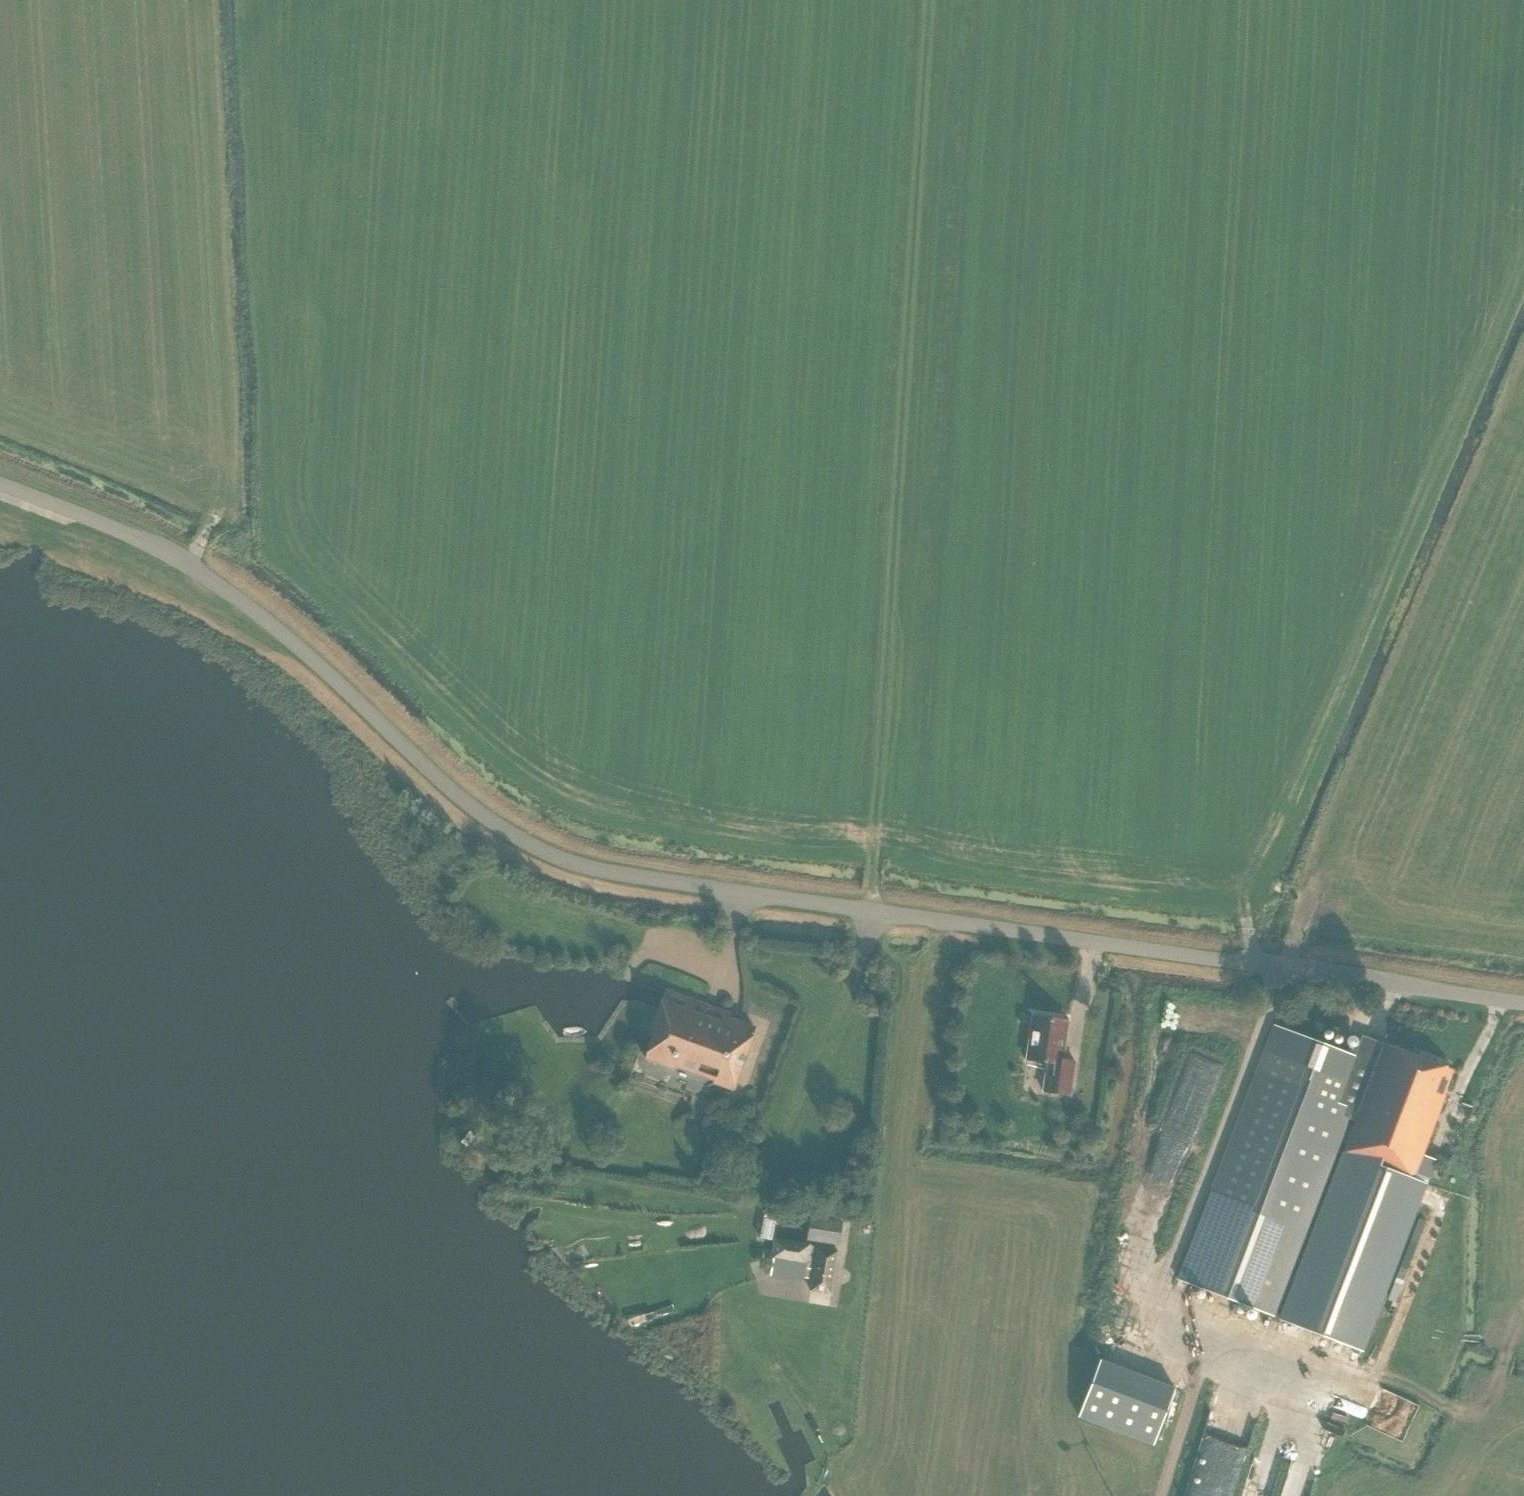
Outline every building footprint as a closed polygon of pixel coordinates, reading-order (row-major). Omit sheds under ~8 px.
[(653,1037),(645,1058),(673,1068),(675,1064),(715,1079),(713,1082),(733,1089),(755,1028),(729,1019),(730,1014),(665,990),(649,1036),(653,1037)] [(1043,1091),(1070,1095),(1075,1062),(1062,1060),(1068,1021),(1034,1016),(1027,1060),(1047,1063),(1043,1091)] [(1436,1092),(1445,1068),(1385,1044),(1347,1029),(1342,1041),(1357,1048),(1354,1055),(1273,1026),(1264,1052),(1178,1280),(1375,1355),(1429,1213),(1377,1194),(1388,1167),(1406,1174),(1407,1171),(1419,1175),(1426,1156),(1414,1152),(1437,1092),(1436,1092)] [(808,1239),(839,1244),(842,1222),(811,1217),(808,1239)] [(804,1278),(809,1278),(814,1246),(776,1240),(770,1275),(804,1281),(804,1278)] [(811,1291),(831,1294),(838,1250),(818,1247),(811,1291)] [(1176,1389),(1101,1361),(1079,1417),(1154,1445),(1176,1389)]
